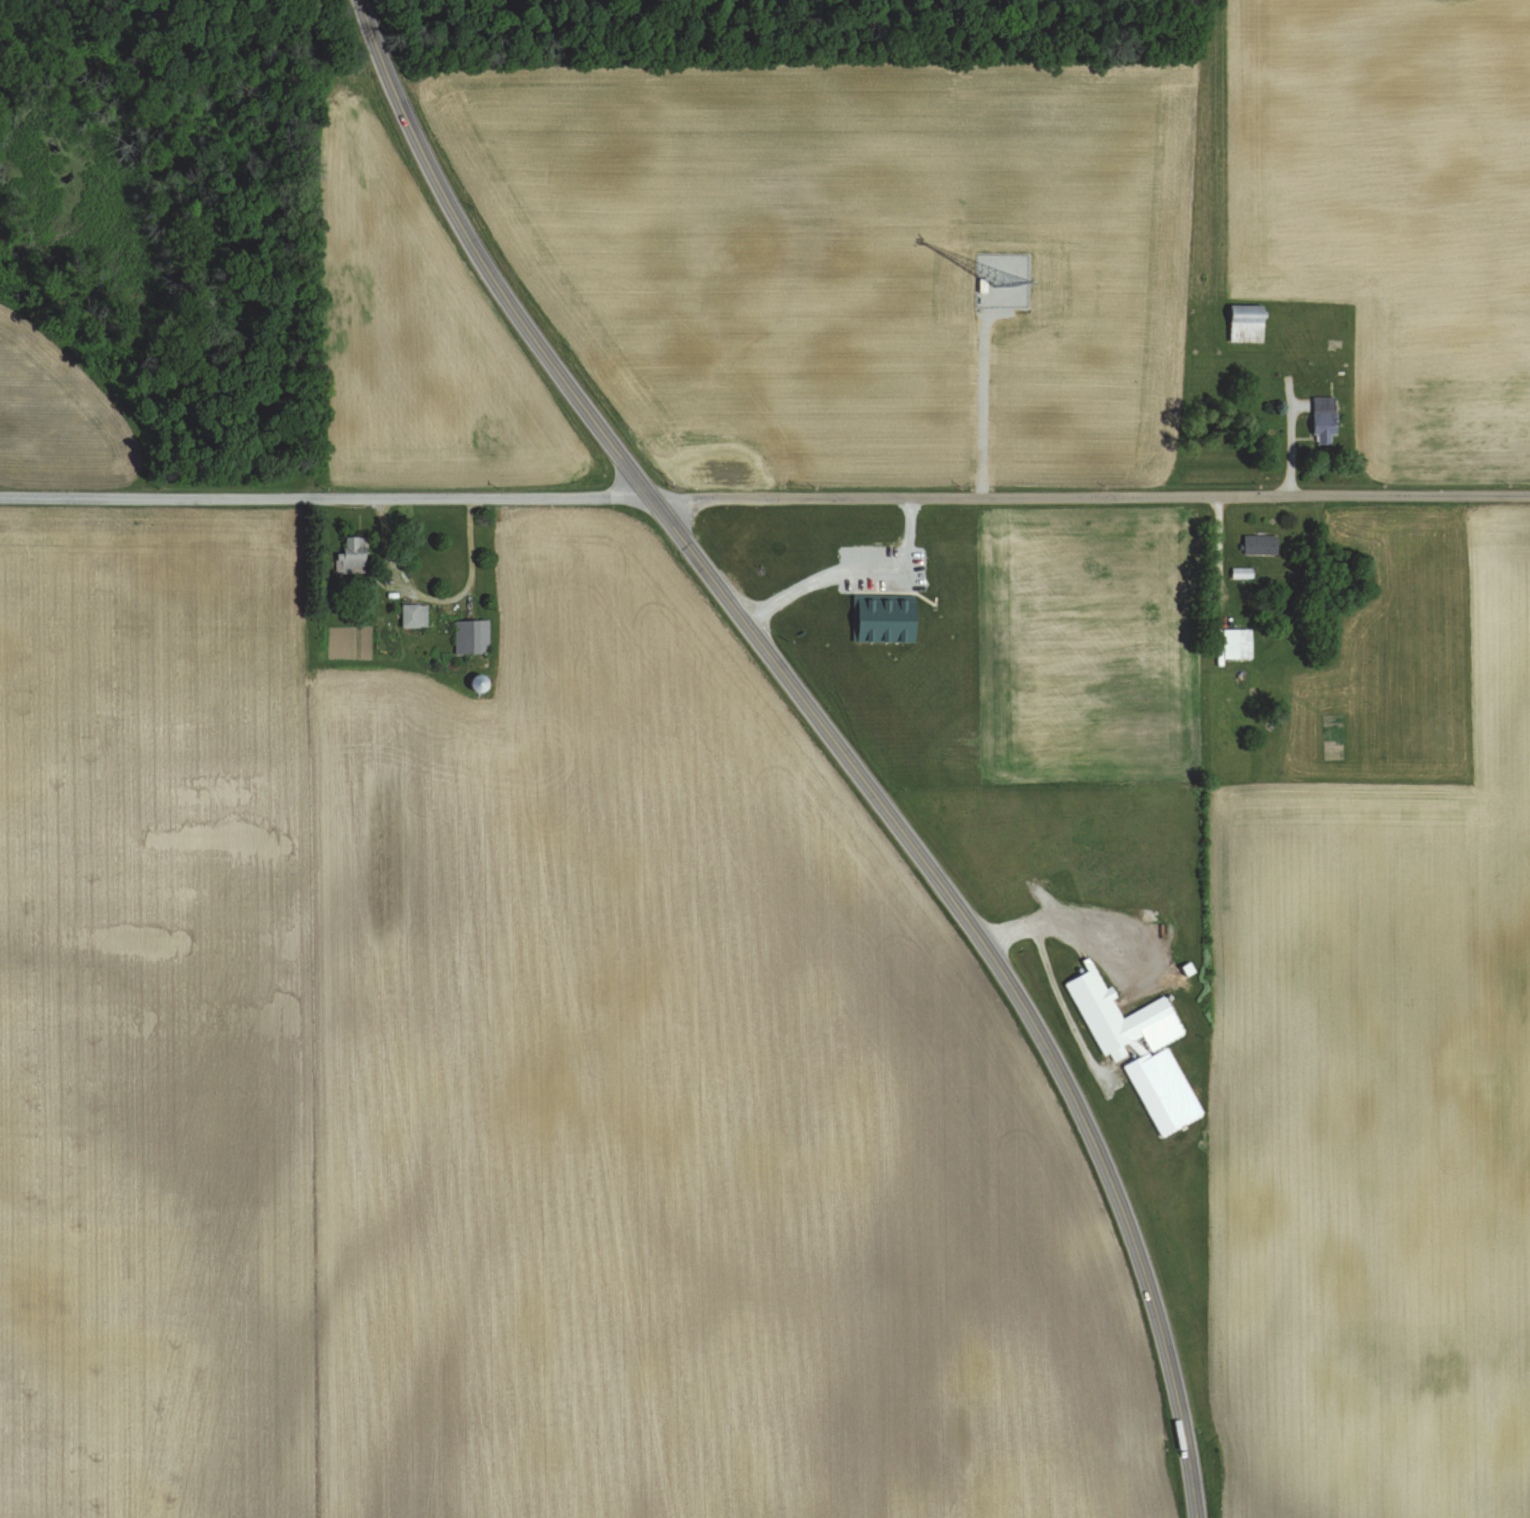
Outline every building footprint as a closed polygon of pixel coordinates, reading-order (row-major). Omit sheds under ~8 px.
[(1280,536),(1247,535),(1246,554),(1280,555),(1280,536)] [(369,573),(368,537),(347,537),(347,553),(341,554),(342,574),(369,573)] [(857,592),(857,640),(916,640),(916,592),(857,592)] [(429,604),(403,605),(404,628),(430,628),(429,604)] [(491,620),(456,621),(457,655),(492,654),(491,620)] [(1227,659),(1255,659),(1255,629),(1226,630),(1227,659)] [(1162,1139),(1177,1132),(1182,1129),(1200,1121),(1205,1116),(1172,1045),(1177,1040),(1181,1038),(1187,1034),(1175,1007),(1167,998),(1124,1018),(1116,999),(1120,996),(1101,974),(1099,968),(1068,982),(1102,1058),(1112,1053),(1116,1062),(1131,1056),(1134,1049),(1140,1045),(1138,1041),(1146,1037),(1153,1053),(1128,1064),(1162,1139)]
